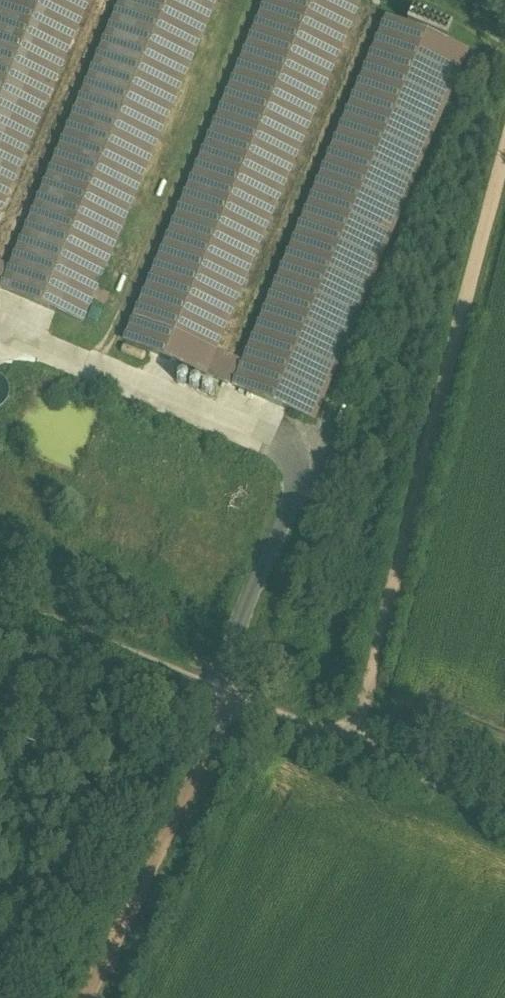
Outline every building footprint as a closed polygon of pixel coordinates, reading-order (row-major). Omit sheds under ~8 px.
[(91,0),(27,0),(28,4),(25,14),(33,17),(37,27),(29,30),(37,33),(17,93),(22,107),(11,103),(3,126),(0,119),(0,284),(3,285),(10,265),(1,262),(91,0)] [(214,0),(127,0),(117,28),(125,31),(126,29),(143,18),(150,28),(146,39),(157,56),(143,51),(149,59),(115,157),(101,152),(113,171),(93,164),(90,175),(78,182),(68,166),(77,160),(74,158),(61,139),(8,294),(101,326),(214,0)] [(137,349),(236,384),(245,361),(225,354),(269,228),(261,219),(236,222),(232,234),(226,188),(203,162),(234,158),(217,152),(215,141),(230,129),(235,135),(234,123),(256,104),(257,119),(262,120),(266,109),(270,143),(260,173),(262,171),(270,180),(272,201),(280,200),(283,225),(361,0),(258,0),(137,349)] [(418,185),(469,46),(388,16),(354,108),(379,117),(377,122),(389,126),(384,139),(392,142),(386,157),(398,162),(396,168),(406,172),(403,179),(418,185)] [(239,390),(321,419),(375,268),(362,264),(356,282),(352,281),(350,286),(334,280),(328,298),(322,296),(318,306),(305,302),(303,306),(272,295),(239,390)] [(0,379),(0,407),(11,406),(8,379),(0,379)]
